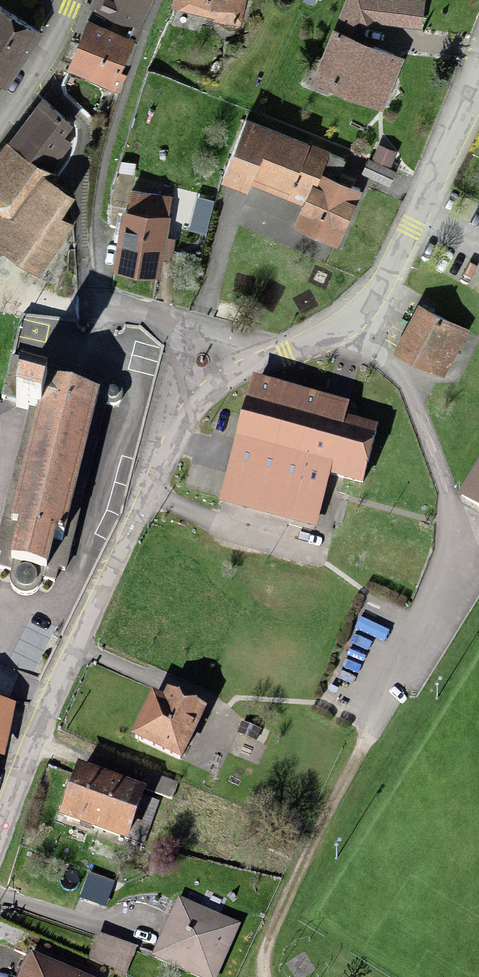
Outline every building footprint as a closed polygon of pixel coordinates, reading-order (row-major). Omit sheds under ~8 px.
[(95,12),(134,29),(147,0),(101,0),(95,12)] [(172,7),(214,17),(212,25),(231,30),(238,0),(174,0),(172,7)] [(315,11),(319,0),(305,0),(303,7),(315,11)] [(360,34),(369,30),(365,19),(372,0),(347,0),(315,86),(331,91),(331,97),(355,107),(361,102),(389,113),(407,65),(355,46),(360,34)] [(7,93),(39,41),(0,17),(0,89),(7,93)] [(86,25),(63,74),(118,99),(126,81),(119,78),(134,47),(86,25)] [(48,183),(73,151),(64,143),(73,131),(37,102),(4,145),(10,149),(0,161),(0,210),(8,216),(0,226),(0,252),(35,279),(71,231),(54,218),(69,199),(48,183)] [(345,163),(246,125),(222,187),(246,196),(250,187),(305,208),(298,225),(341,242),(360,192),(337,183),(345,163)] [(118,163),(115,175),(131,179),(134,167),(118,163)] [(397,176),(367,164),(361,180),(390,191),(397,176)] [(131,195),(114,270),(156,280),(165,241),(174,243),(177,230),(163,226),(168,203),(131,195)] [(471,325),(420,297),(394,347),(445,376),(471,325)] [(105,394),(21,371),(11,408),(30,413),(0,523),(0,575),(10,577),(6,582),(5,587),(6,594),(10,599),(16,602),(22,604),(29,602),(33,599),(37,593),(38,590),(37,585),(53,589),(56,575),(61,576),(107,409),(112,411),(116,410),(119,408),(122,401),(119,394),(112,391),(105,394)] [(251,387),(221,504),(317,529),(329,483),(364,492),(379,434),(344,425),(348,411),(251,387)] [(459,493),(478,505),(478,459),(459,493)] [(150,701),(131,744),(182,767),(206,715),(186,706),(188,702),(175,696),(172,702),(166,699),(162,707),(150,701)] [(1,761),(12,707),(0,704),(0,761),(1,761)] [(74,777),(60,819),(146,849),(160,807),(74,777)] [(177,792),(145,780),(140,794),(172,806),(177,792)] [(157,962),(192,976),(221,976),(239,934),(180,909),(157,962)] [(97,941),(90,961),(128,975),(135,955),(97,941)] [(23,976),(96,976),(34,951),(23,976)]
